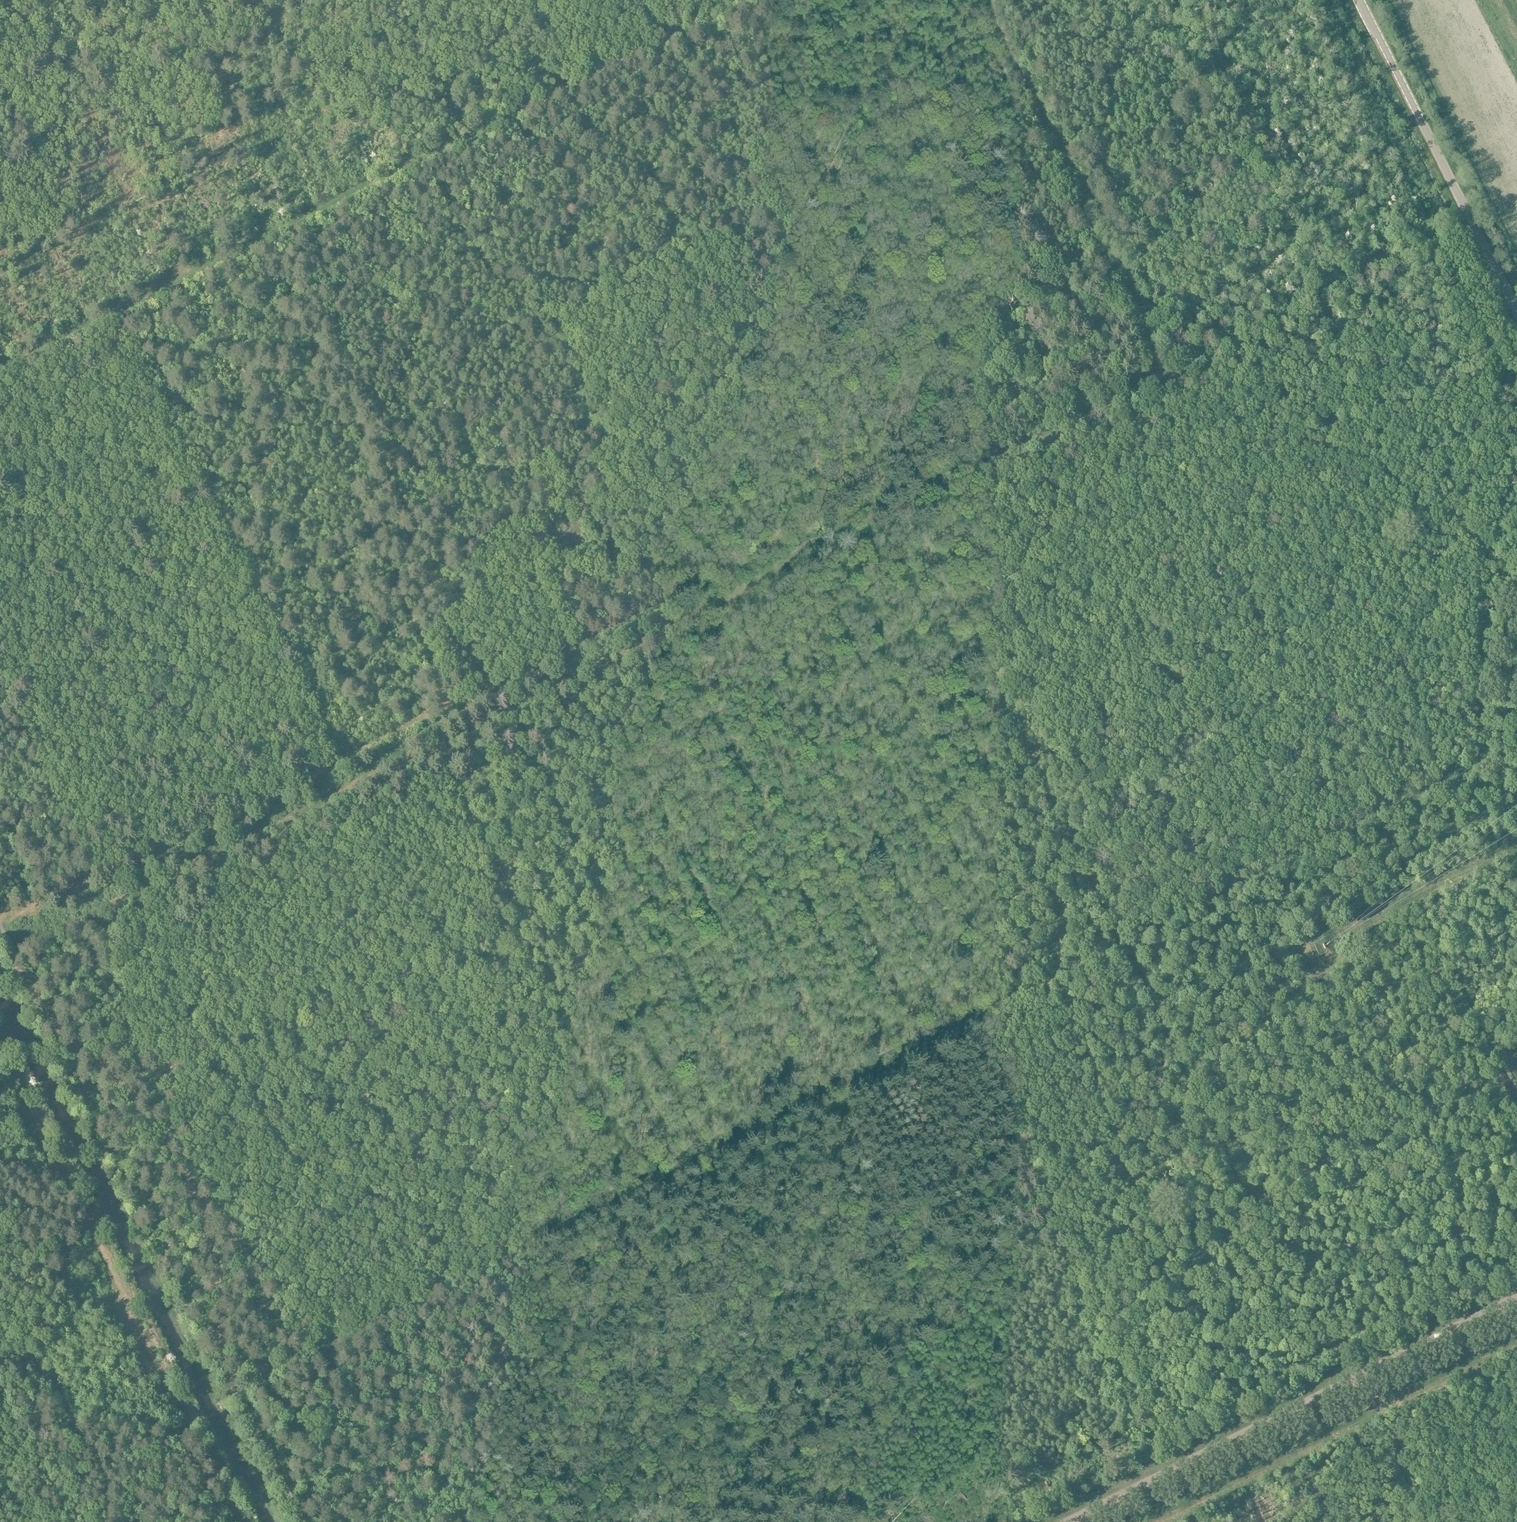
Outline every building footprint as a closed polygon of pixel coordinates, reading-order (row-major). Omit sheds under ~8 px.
[(1336,938),(1322,945),(1324,949),(1338,942),(1336,938)] [(1340,1208),(1334,1210),(1336,1218),(1342,1217),(1340,1208)]
